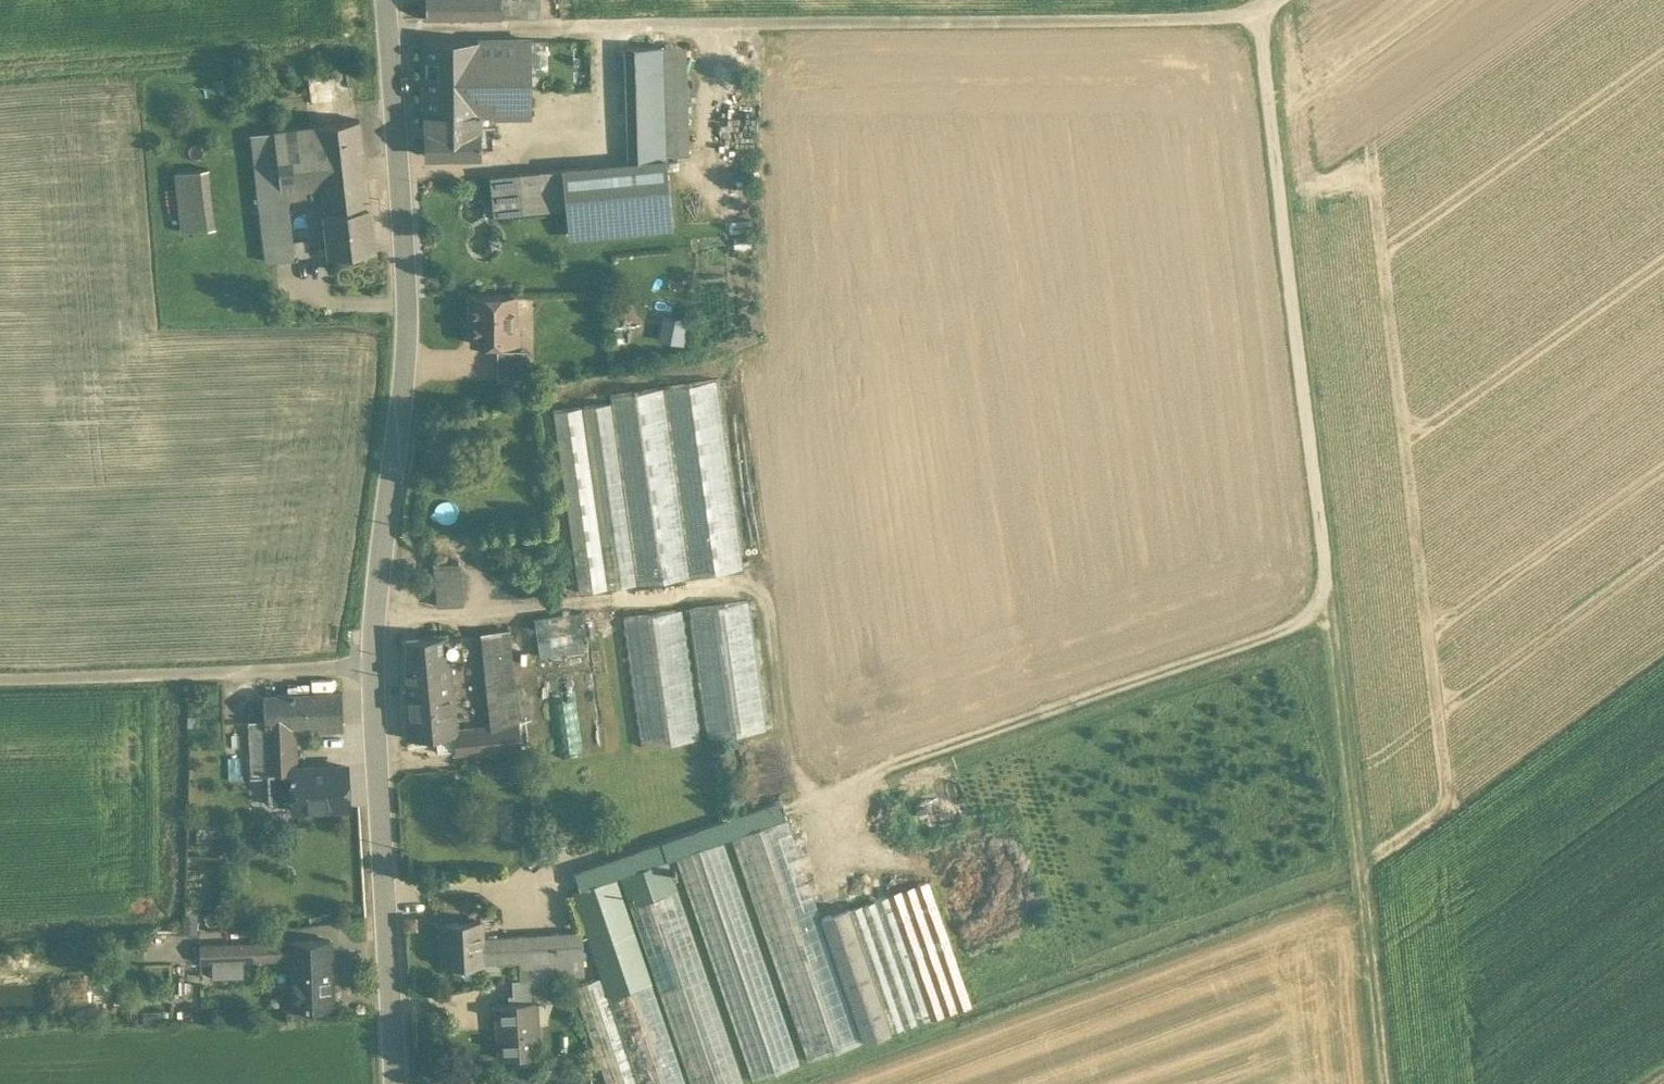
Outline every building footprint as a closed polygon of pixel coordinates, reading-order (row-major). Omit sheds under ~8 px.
[(428,16),(429,16),(505,15),(505,0),(428,0),(428,16)] [(505,15),(542,15),(542,0),(505,0),(505,15)] [(533,38),(426,40),(427,112),(474,113),(530,114),(533,38)] [(665,44),(629,45),(631,112),(667,110),(665,44)] [(688,44),(665,44),(667,110),(669,156),(691,155),(688,44)] [(667,110),(631,112),(632,145),(631,145),(634,161),(669,157),(669,156),(667,110)] [(474,113),(427,112),(427,132),(425,132),(425,154),(480,153),(480,130),(473,130),(474,113)] [(358,120),(253,131),(259,186),(290,183),(322,180),(325,211),(367,207),(358,120)] [(634,161),(568,166),(570,206),(573,233),(677,224),(669,157),(634,161)] [(568,166),(526,170),(527,210),(570,206),(568,166)] [(206,170),(174,174),(181,230),(213,227),(206,170)] [(526,170),(495,173),(497,213),(527,210),(526,170)] [(290,183),(259,186),(266,258),(297,255),(296,242),(290,183)] [(367,207),(325,211),(327,229),(325,230),(327,251),(371,244),(367,207)] [(296,242),(297,255),(312,254),(311,241),(296,242)] [(515,326),(514,294),(468,295),(468,316),(473,316),(473,342),(509,342),(509,326),(515,326)] [(659,311),(655,337),(683,341),(687,315),(659,311)] [(528,348),(497,348),(497,379),(528,379),(528,348)] [(718,377),(612,393),(612,400),(556,409),(581,589),(742,566),(718,377)] [(459,560),(435,561),(437,605),(461,603),(459,560)] [(748,598),(690,606),(708,735),(766,727),(748,598)] [(682,607),(624,615),(641,744),(700,736),(682,607)] [(584,649),(583,610),(532,612),(533,651),(584,649)] [(512,627),(498,629),(506,723),(520,722),(512,627)] [(498,629),(481,630),(489,724),(506,723),(498,629)] [(461,633),(401,639),(409,738),(454,733),(470,731),(469,726),(461,633)] [(341,692),(262,695),(263,722),(264,722),(265,726),(293,725),(293,728),(342,726),(341,692)] [(263,722),(244,723),(247,781),(267,780),(266,774),(265,726),(264,722),(263,722)] [(522,746),(520,722),(506,723),(489,724),(469,726),(470,731),(471,749),(522,746)] [(293,725),(265,726),(266,774),(282,773),(282,779),(294,779),(294,772),(295,772),(293,728),(293,725)] [(456,750),(471,749),(470,731),(454,733),(456,750)] [(295,772),(294,772),(294,779),(282,779),(275,780),(276,808),(345,805),(344,770),(295,772)] [(781,799),(574,869),(581,888),(615,876),(619,875),(667,858),(675,855),(723,838),(731,836),(787,816),(781,799)] [(787,816),(731,836),(808,1059),(864,1040),(821,916),(787,816)] [(723,838),(675,855),(752,1079),(800,1062),(723,838)] [(667,858),(619,875),(629,904),(677,887),(673,874),(677,872),(675,867),(671,868),(667,858)] [(615,876),(581,888),(573,891),(602,975),(639,1083),(687,1083),(615,876)] [(929,880),(848,908),(891,1031),(972,1003),(929,880)] [(629,904),(692,1083),(737,1083),(744,1081),(677,887),(629,904)] [(848,908),(848,907),(821,916),(864,1040),(891,1031),(848,908)] [(480,919),(442,921),(443,939),(440,939),(442,964),(482,962),(482,960),(499,959),(497,936),(481,937),(480,919)] [(581,930),(497,936),(499,959),(518,958),(520,977),(546,976),(584,974),(581,930)] [(330,939),(290,941),(291,959),(290,959),(291,991),(285,991),(285,1007),(292,1007),(312,1006),(333,1006),(330,939)] [(201,961),(290,959),(291,959),(290,941),(200,944),(201,961)] [(573,985),(607,1083),(639,1083),(602,975),(573,985)] [(520,977),(512,978),(513,992),(547,989),(546,976),(520,977)] [(513,992),(508,992),(508,1001),(496,1002),(499,1054),(538,1051),(534,999),(548,999),(547,989),(513,992)] [(312,1006),(292,1007),(292,1017),(313,1017),(312,1006)]
